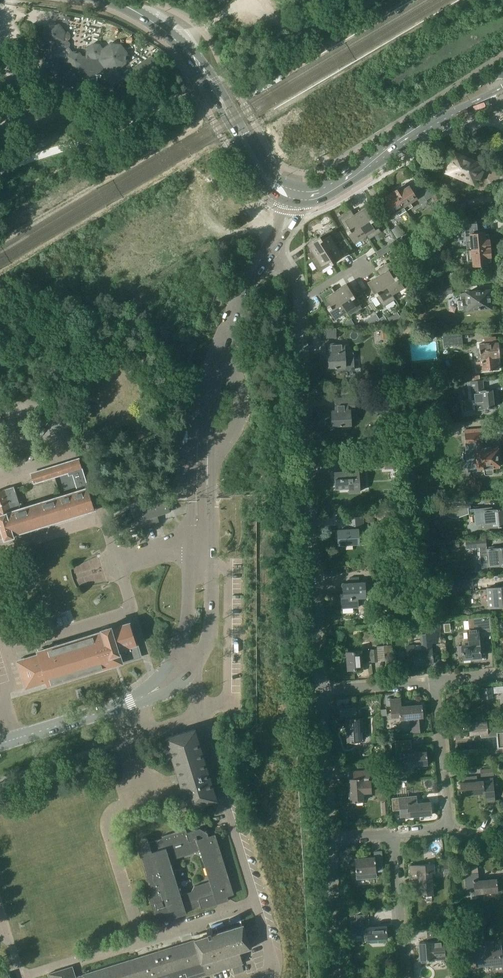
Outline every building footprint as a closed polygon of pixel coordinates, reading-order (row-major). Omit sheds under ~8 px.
[(64,32),(59,25),(51,24),(45,29),(44,37),(39,36),(36,39),(35,43),(39,48),(45,49),(42,65),(49,66),(48,75),(95,81),(94,85),(109,87),(110,83),(115,84),(121,80),(122,74),(118,69),(125,63),(127,52),(121,44),(111,43),(103,49),(99,44),(93,44),(88,47),(86,57),(82,56),(79,52),(73,52),(72,52),(69,47),(70,43),(67,40),(69,38),(70,34),(68,32),(64,32)] [(460,178),(468,158),(454,152),(452,158),(448,156),(444,164),(449,166),(446,172),(460,178)] [(468,158),(460,178),(472,183),(475,177),(479,179),(482,171),(478,169),(480,163),(468,158)] [(394,191),(406,211),(413,206),(410,202),(417,198),(421,204),(426,201),(419,191),(414,193),(410,186),(408,187),(406,184),(394,191)] [(393,219),(406,211),(394,191),(382,198),(384,202),(382,203),(393,219)] [(368,240),(380,233),(365,208),(353,216),(365,236),(368,240)] [(365,236),(353,216),(350,212),(338,219),(353,244),(365,236)] [(467,250),(490,248),(490,239),(489,239),(489,234),(485,234),(485,232),(477,233),(477,223),(476,217),(464,218),(465,224),(458,225),(459,240),(466,240),(467,250)] [(307,254),(311,259),(340,241),(332,229),(308,244),(312,251),(307,254)] [(396,241),(404,254),(410,250),(402,237),(396,241)] [(388,244),(392,249),(398,245),(395,240),(388,244)] [(340,241),(311,259),(319,272),(343,256),(339,250),(344,247),(340,241)] [(382,248),(385,253),(392,249),(388,244),(382,248)] [(385,253),(382,248),(376,252),(379,257),(385,253)] [(468,260),(472,260),(472,265),(468,265),(469,272),(481,271),(481,266),(488,265),(487,262),(491,262),(491,257),(490,248),(467,250),(468,260)] [(376,271),(379,275),(380,275),(392,295),(393,295),(405,287),(389,263),(376,271)] [(226,266),(223,274),(231,277),(234,268),(233,268),(233,265),(228,264),(227,266),(226,266)] [(380,275),(379,275),(367,282),(383,307),(395,299),(393,295),(392,295),(380,275)] [(347,284),(335,291),(334,291),(347,311),(347,312),(349,316),(362,308),(347,284)] [(440,295),(453,293),(452,286),(439,287),(440,295)] [(335,319),(347,312),(347,311),(334,291),(335,291),(332,287),(319,295),(335,319)] [(458,300),(458,310),(469,309),(491,307),(489,290),(467,292),(460,293),(461,300),(458,300)] [(379,318),(383,325),(390,324),(384,315),(379,318)] [(463,345),(462,334),(443,336),(444,347),(463,345)] [(484,339),(485,343),(479,344),(481,361),(477,362),(477,371),(499,369),(498,356),(500,356),(498,342),(496,342),(496,338),(484,339)] [(345,359),(344,343),(328,344),(329,344),(329,353),(328,353),(329,367),(335,367),(335,368),(337,368),(337,372),(346,372),(345,359)] [(465,411),(485,409),(485,408),(494,407),(492,389),(483,390),(482,380),(480,380),(473,381),(471,381),(472,400),(464,400),(465,411)] [(425,392),(440,391),(439,384),(425,385),(425,392)] [(355,408),(354,397),(334,398),(335,410),(331,410),(332,426),(352,425),(351,409),(355,408)] [(435,432),(449,431),(448,423),(434,424),(435,432)] [(491,446),(482,447),(480,428),(465,429),(466,442),(469,443),(470,451),(475,450),(476,467),(478,467),(478,469),(484,468),(485,474),(486,475),(492,474),(493,473),(493,467),(499,467),(499,466),(500,465),(499,448),(498,448),(498,446),(491,447),(491,446)] [(95,509),(93,500),(92,501),(88,488),(88,486),(82,468),(82,467),(79,459),(31,474),(34,482),(33,482),(33,483),(55,476),(61,496),(21,509),(14,486),(0,490),(0,538),(4,536),(5,539),(13,536),(12,534),(76,514),(76,515),(95,509)] [(384,461),(384,469),(400,468),(400,461),(384,461)] [(364,470),(335,472),(336,489),(349,488),(349,492),(360,492),(359,478),(365,477),(364,470)] [(138,530),(160,523),(157,515),(170,511),(166,498),(131,509),(138,530)] [(441,515),(451,514),(451,515),(466,513),(466,511),(466,508),(465,501),(440,503),(441,515)] [(477,524),(484,523),(484,528),(502,526),(502,509),(502,507),(493,508),(493,506),(466,508),(466,511),(476,510),(477,524)] [(402,508),(390,509),(391,519),(402,518),(402,508)] [(363,517),(349,518),(350,530),(345,530),(345,531),(338,531),(339,544),(359,543),(359,532),(364,531),(363,517)] [(480,548),(481,563),(487,562),(488,567),(502,565),(502,547),(487,548),(487,547),(486,537),(465,539),(466,549),(480,548)] [(407,568),(397,569),(397,579),(407,578),(407,568)] [(365,582),(360,582),(359,576),(350,576),(350,583),(343,583),(344,594),(341,594),(342,608),(358,607),(358,598),(366,597),(365,582)] [(457,586),(473,585),(473,578),(456,580),(457,586)] [(487,588),(489,608),(502,606),(502,605),(502,586),(487,588)] [(481,657),(480,651),(483,651),(481,629),(491,629),(490,617),(471,618),(472,630),(467,630),(468,639),(464,639),(462,642),(462,646),(463,659),(481,657)] [(416,645),(407,646),(408,661),(415,660),(415,663),(433,662),(431,643),(441,642),(439,621),(432,621),(433,632),(421,634),(422,649),(417,650),(416,645)] [(18,661),(26,688),(47,681),(48,685),(116,664),(140,656),(130,623),(111,629),(111,627),(102,629),(102,631),(45,649),(37,651),(38,655),(18,661)] [(371,650),(361,650),(347,651),(348,670),(362,669),(362,662),(372,661),(378,661),(377,649),(371,649),(371,650)] [(491,687),(483,688),(484,698),(492,697),(492,693),(502,692),(502,686),(491,687)] [(451,693),(446,694),(446,701),(449,701),(450,705),(453,704),(453,701),(460,700),(459,688),(451,689),(451,693)] [(423,717),(422,704),(401,706),(400,698),(390,699),(392,717),(400,716),(400,719),(411,718),(413,732),(424,731),(423,717)] [(360,741),(360,732),(366,732),(365,718),(359,719),(358,705),(338,706),(338,719),(346,718),(347,742),(360,741)] [(498,747),(502,747),(502,727),(492,728),(492,730),(487,731),(486,721),(469,722),(470,733),(481,732),(482,737),(497,735),(498,747)] [(165,737),(167,744),(188,809),(218,800),(196,728),(165,737)] [(405,766),(418,765),(418,768),(428,768),(426,751),(412,753),(411,739),(395,741),(397,761),(404,760),(405,766)] [(351,802),(364,801),(363,793),(371,792),(370,780),(369,780),(369,777),(369,770),(353,771),(354,779),(350,779),(351,802)] [(462,777),(462,782),(460,782),(461,795),(484,793),(484,801),(492,801),(490,779),(481,779),(481,780),(477,781),(476,776),(462,777)] [(431,802),(413,803),(412,795),(400,797),(401,811),(409,811),(409,816),(432,814),(431,802)] [(234,894),(215,834),(197,839),(195,830),(187,832),(186,828),(162,836),(162,838),(149,842),(148,839),(147,838),(146,837),(145,837),(143,837),(142,838),(141,839),(141,840),(141,842),(142,846),(143,850),(139,851),(153,896),(149,897),(156,918),(171,913),(170,911),(174,910),(176,916),(187,913),(186,910),(201,905),(202,909),(217,904),(218,904),(216,899),(234,894)] [(381,851),(375,851),(375,856),(355,858),(357,874),(376,872),(375,866),(383,866),(381,851)] [(432,871),(430,871),(430,864),(410,866),(411,874),(419,873),(420,895),(433,894),(432,871)] [(496,878),(478,880),(478,873),(466,874),(467,888),(475,888),(475,893),(498,891),(496,878)] [(352,932),(365,931),(365,939),(387,938),(387,925),(369,925),(368,913),(356,914),(356,919),(351,919),(352,932)] [(248,939),(248,937),(247,937),(243,924),(241,925),(241,924),(239,925),(233,927),(232,927),(231,928),(224,930),(222,930),(222,931),(216,933),(215,932),(214,933),(212,934),(211,929),(207,930),(208,935),(194,939),(195,940),(193,940),(114,965),(83,974),(83,975),(76,977),(73,966),(48,973),(50,977),(196,977),(206,975),(243,963),(240,952),(242,951),(249,949),(251,948),(248,939)] [(426,930),(427,941),(419,942),(420,960),(445,958),(444,938),(447,937),(446,930),(440,930),(438,929),(426,930)] [(501,949),(492,949),(491,943),(486,943),(486,941),(478,941),(478,944),(467,945),(469,960),(469,964),(476,963),(476,965),(477,965),(493,963),(494,970),(502,969),(502,965),(501,948),(501,949)]
